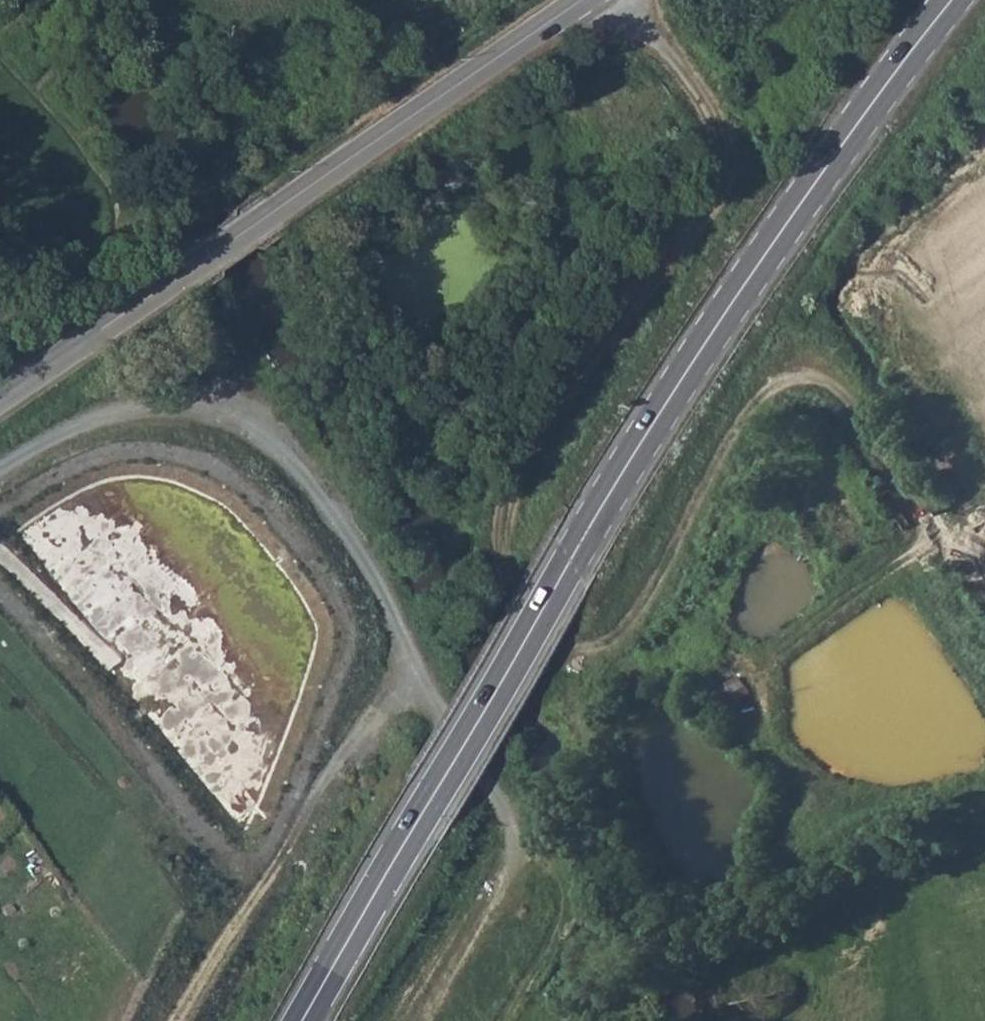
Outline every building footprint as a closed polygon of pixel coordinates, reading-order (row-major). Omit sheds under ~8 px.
[(741,673),(716,692),(729,709),(754,690),(741,673)]
